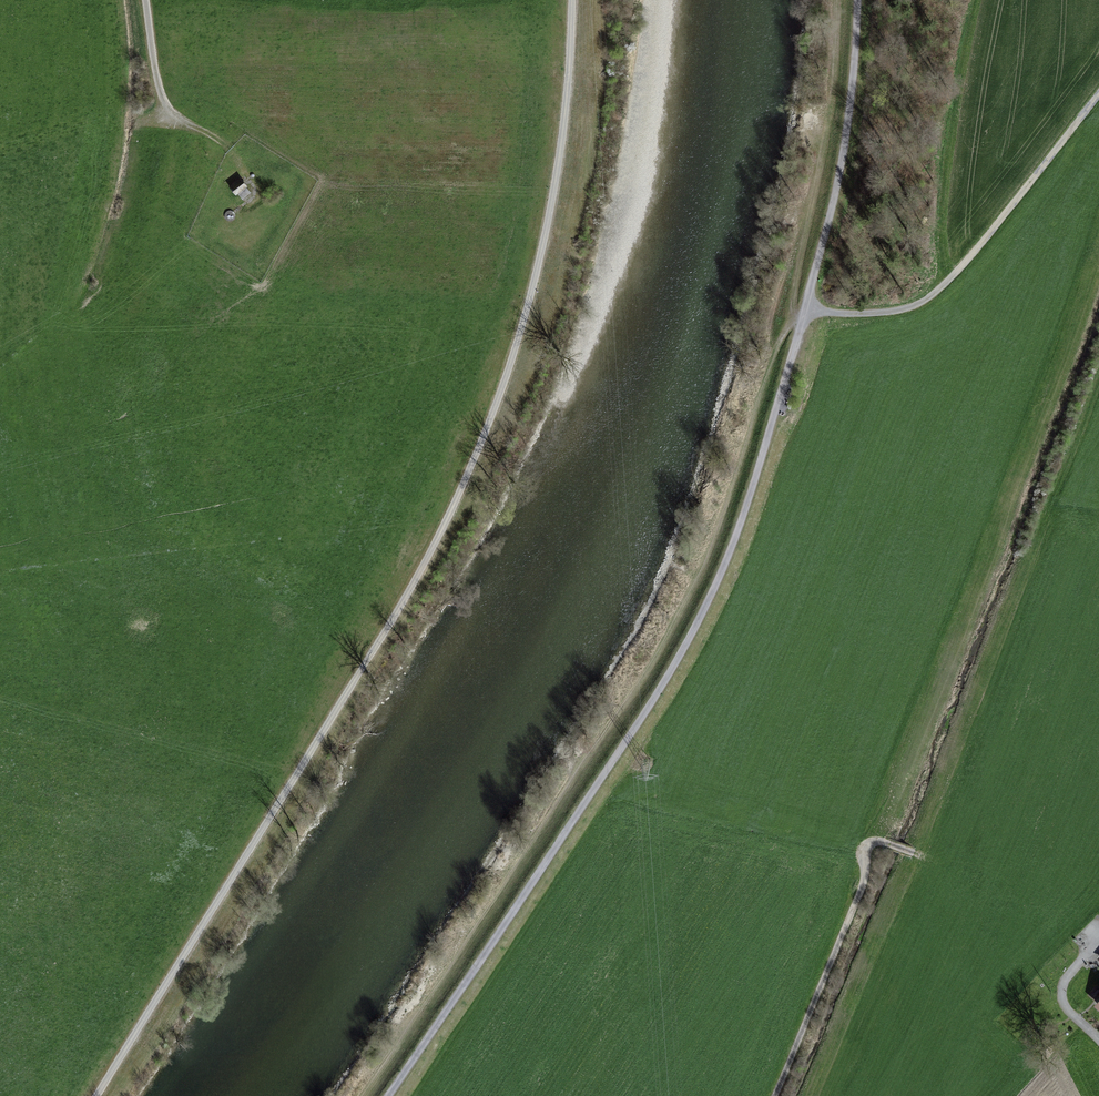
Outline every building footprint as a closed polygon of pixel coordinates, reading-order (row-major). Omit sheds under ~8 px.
[(251,191),(247,186),(248,185),(240,175),(229,184),(236,193),(238,192),(242,197),(251,191)]
